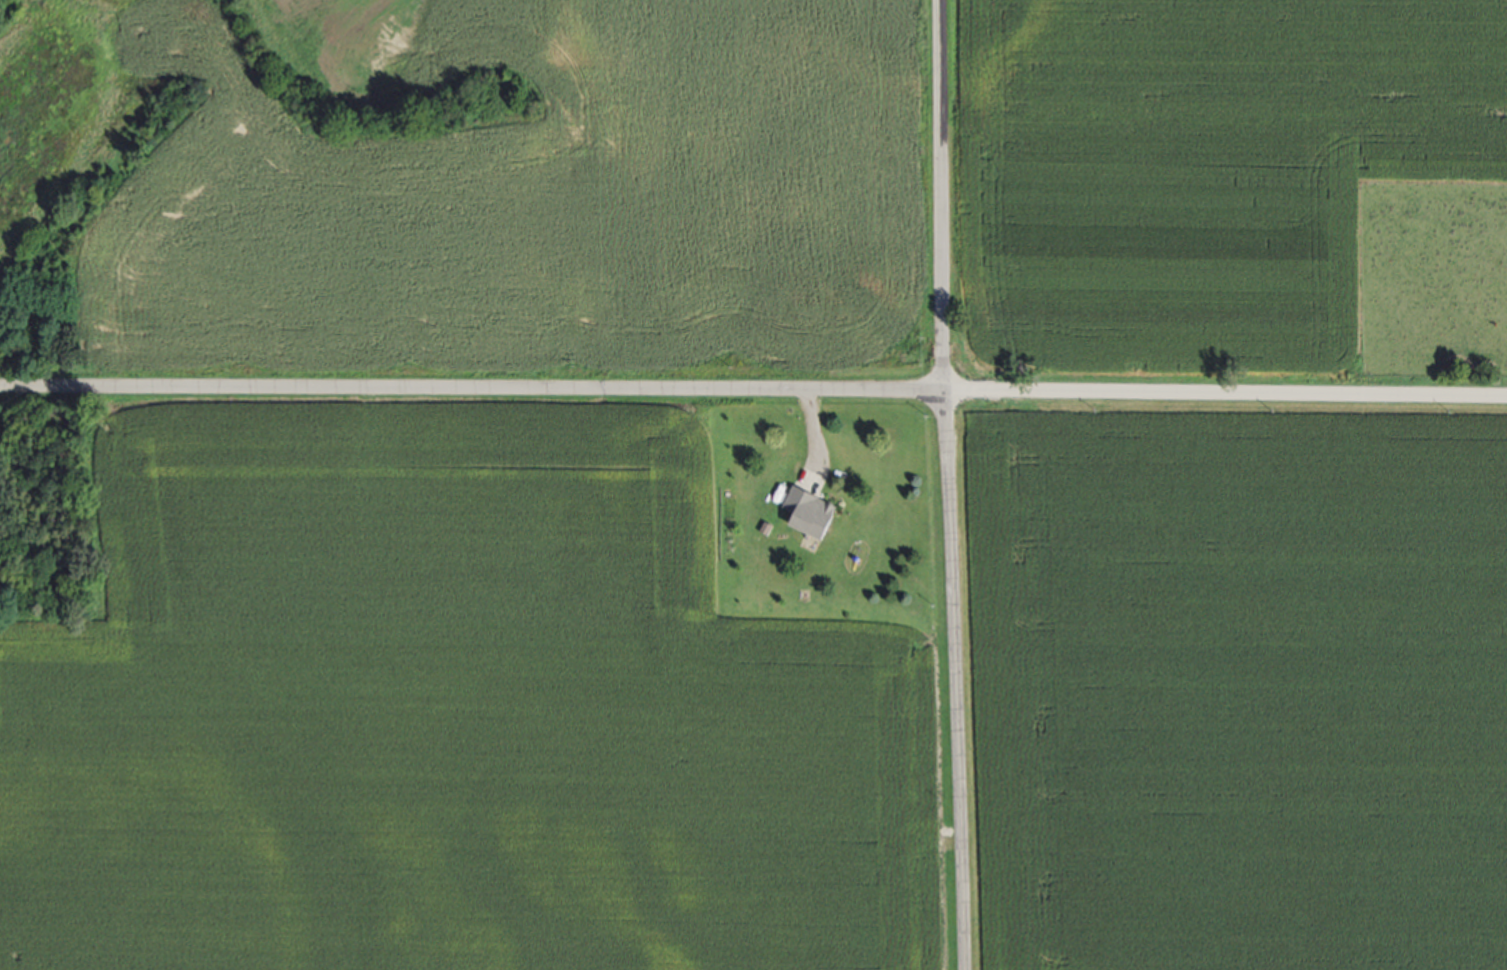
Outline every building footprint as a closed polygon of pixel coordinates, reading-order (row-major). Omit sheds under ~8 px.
[(828,540),(842,505),(795,485),(786,508),(798,513),(793,526),(828,540)]
